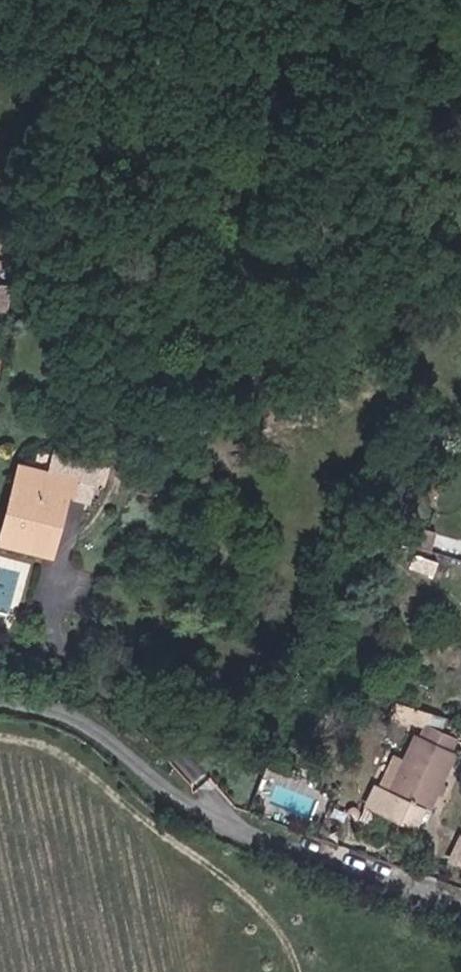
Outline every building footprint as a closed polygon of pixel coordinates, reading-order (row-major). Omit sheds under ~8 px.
[(64,508),(72,485),(36,474),(29,497),(57,506),(64,508)] [(78,486),(72,485),(64,508),(71,510),(78,486)] [(22,497),(0,490),(0,507),(18,512),(22,497)] [(29,497),(23,495),(22,497),(18,512),(0,507),(0,572),(28,581),(34,560),(28,558),(34,535),(41,537),(47,520),(52,520),(57,506),(29,497)] [(59,523),(64,508),(57,506),(52,520),(59,523)] [(71,510),(64,508),(59,523),(66,526),(71,510)] [(436,536),(433,549),(460,554),(460,540),(436,536)] [(391,736),(398,718),(381,713),(374,731),(391,736)] [(406,741),(412,723),(398,718),(391,736),(404,741),(406,741)] [(434,754),(406,741),(404,741),(399,752),(396,750),(374,803),(358,796),(349,818),(398,840),(405,820),(410,822),(433,767),(429,766),(434,754)]
